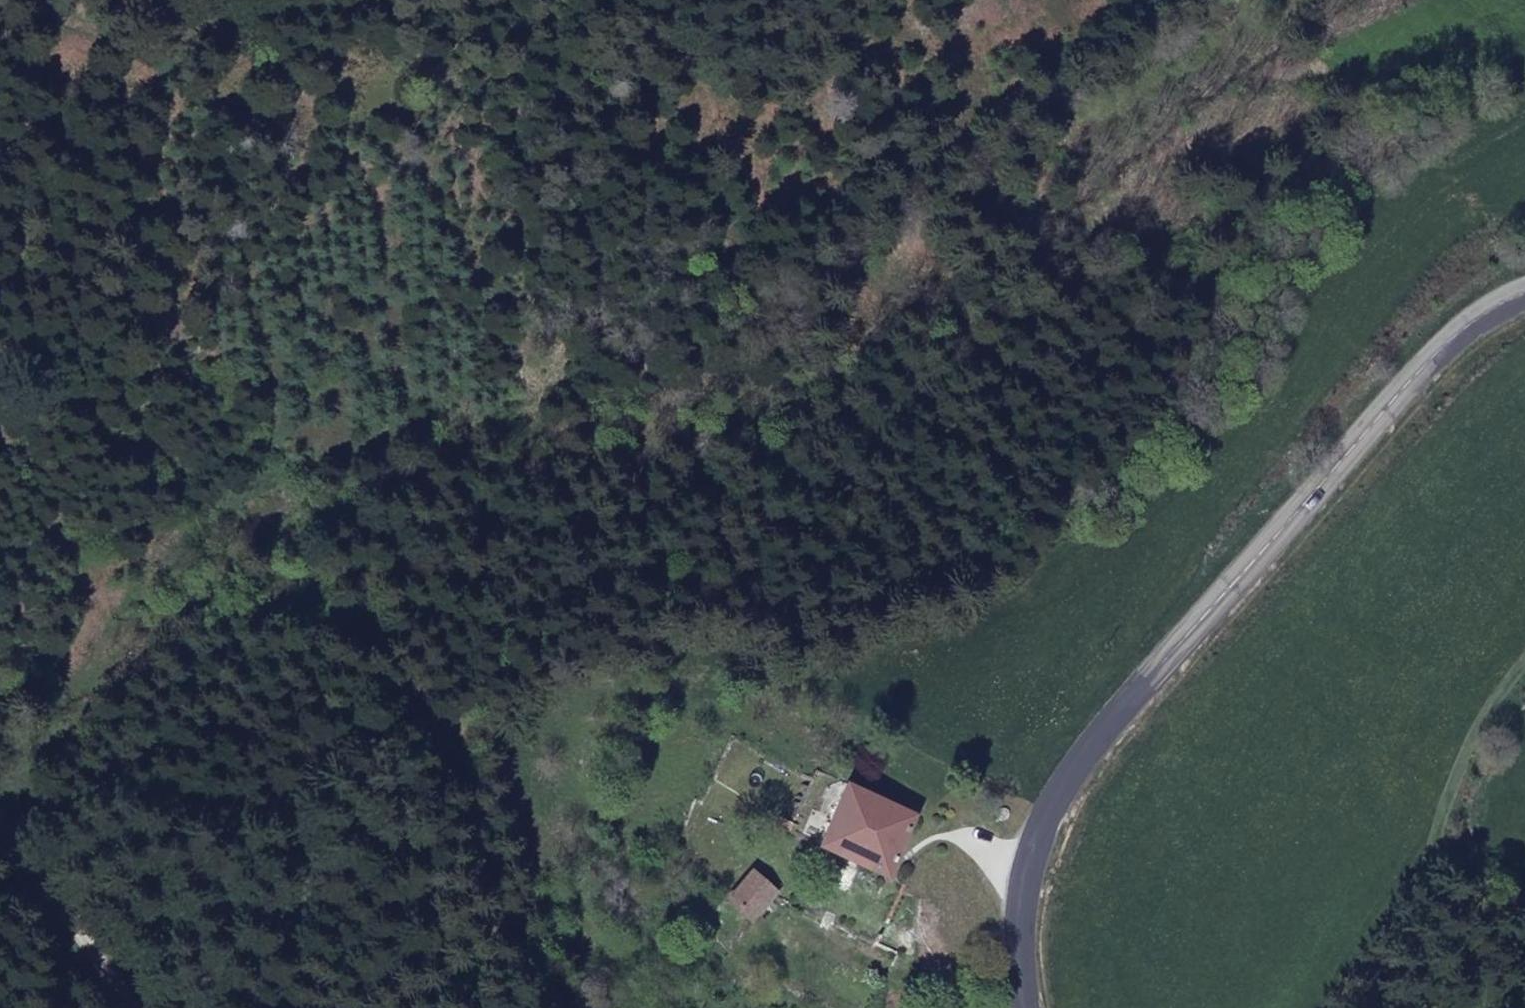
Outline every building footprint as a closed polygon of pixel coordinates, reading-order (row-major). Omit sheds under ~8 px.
[(896,872),(926,814),(891,797),(894,786),(877,778),(873,789),(858,780),(850,796),(845,793),(841,803),(845,806),(830,838),(896,872)] [(1010,799),(1004,791),(991,799),(997,808),(1010,799)] [(759,913),(778,891),(785,885),(760,866),(735,897),(759,913)]
